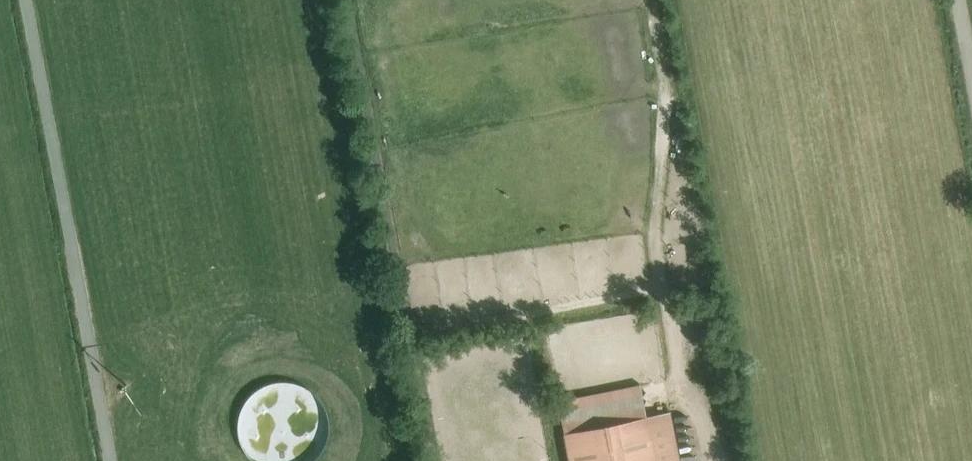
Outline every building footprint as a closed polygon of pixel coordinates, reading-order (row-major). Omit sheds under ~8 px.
[(670,411),(647,416),(640,384),(558,401),(565,433),(562,434),(568,460),(681,460),(670,411)]
